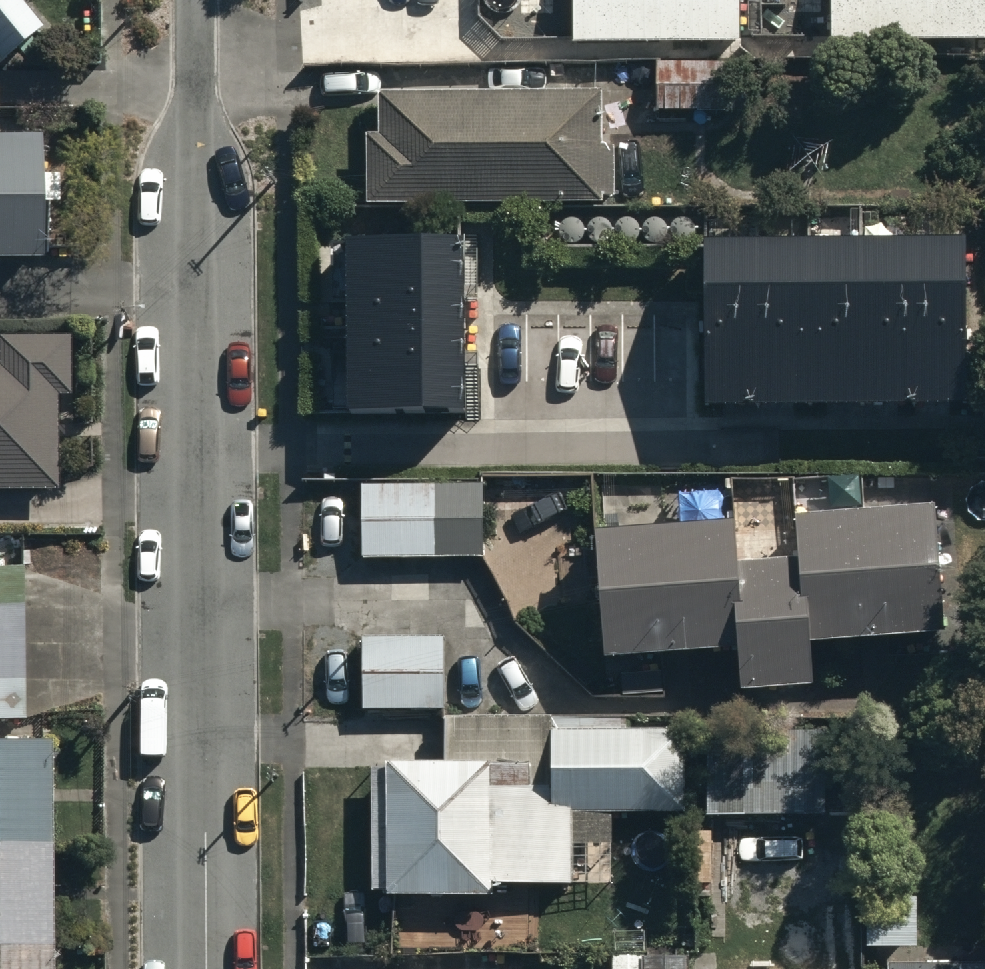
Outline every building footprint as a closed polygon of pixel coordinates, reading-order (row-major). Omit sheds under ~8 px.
[(5,74),(47,40),(14,0),(0,0),(0,67),(5,74)] [(572,41),(740,40),(740,0),(572,0),(572,41)] [(832,39),(984,38),(984,0),(831,0),(832,39)] [(662,69),(662,121),(723,122),(724,70),(662,69)] [(606,101),(385,102),(387,144),(375,144),(375,216),(618,215),(618,149),(606,149),(606,101)] [(47,273),(46,157),(0,157),(0,274),(47,273)] [(471,243),(315,246),(319,435),(475,431),(471,243)] [(976,267),(713,266),(712,428),(975,430),(976,267)] [(59,499),(60,403),(72,404),(72,346),(3,345),(2,375),(0,375),(0,500),(59,499)] [(483,474),(362,474),(362,548),(482,549),(483,474)] [(733,505),(596,515),(605,642),(738,633),(740,670),(812,665),(809,625),(893,619),(895,645),(965,640),(954,487),(795,499),(798,541),(736,546),(733,505)] [(0,560),(0,711),(18,711),(15,560),(0,560)] [(441,628),(358,627),(357,702),(440,704),(441,628)] [(706,719),(705,806),(823,807),(824,720),(706,719)] [(48,729),(0,729),(0,968),(48,968),(48,729)] [(683,729),(550,730),(550,785),(492,785),(492,759),(386,760),(387,894),(490,893),(490,880),(569,880),(569,810),(684,809),(683,729)] [(641,968),(691,968),(691,949),(641,949),(641,968)] [(885,952),(885,968),(957,968),(957,952),(885,952)]
